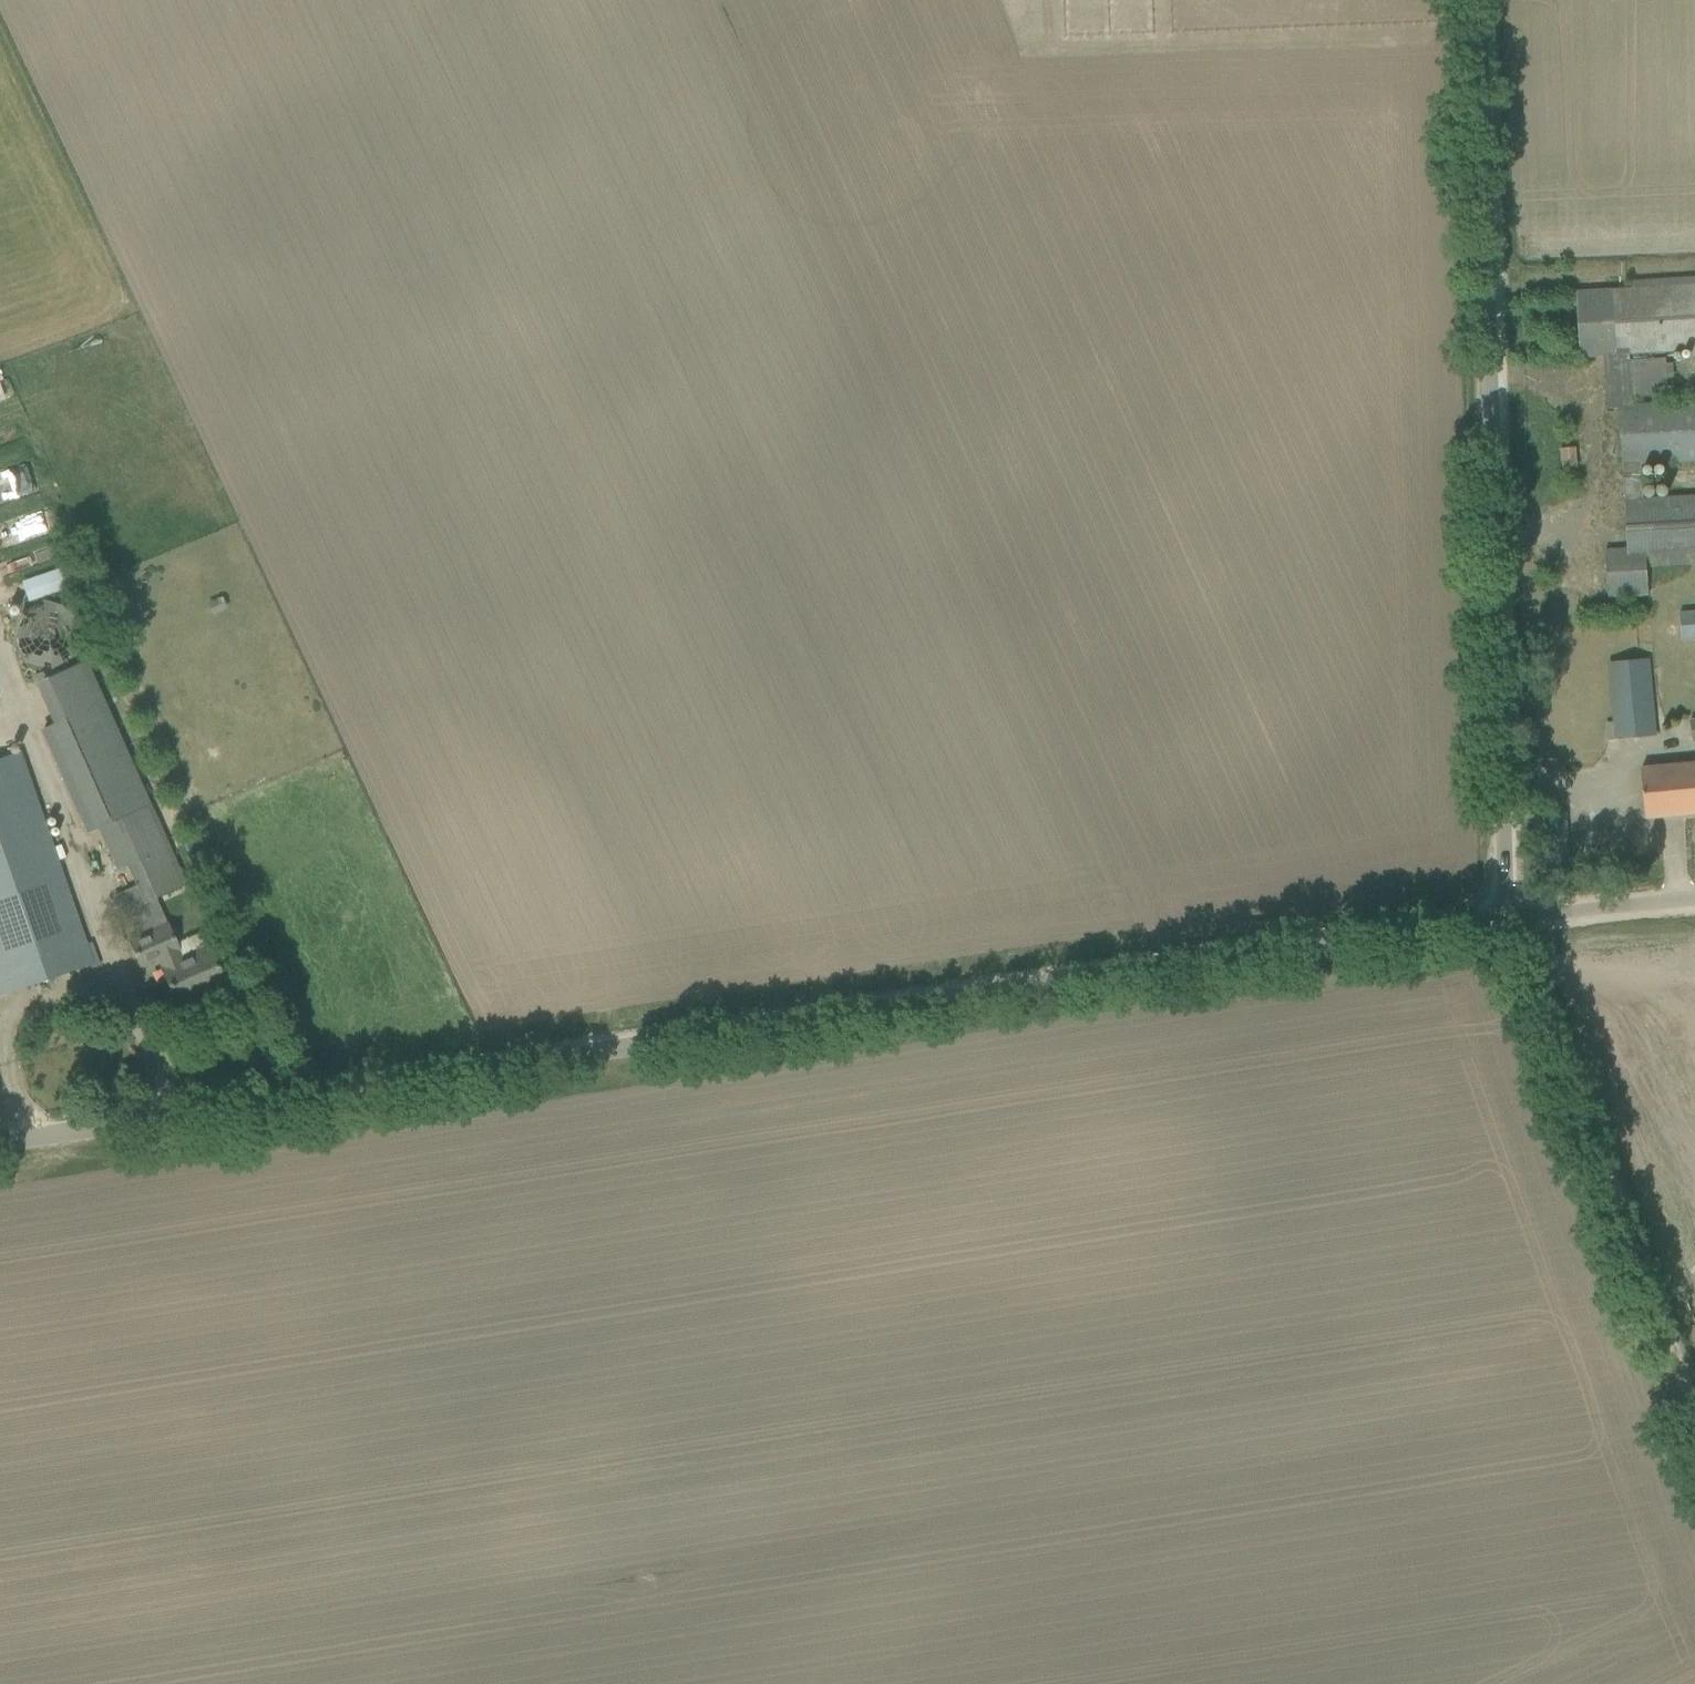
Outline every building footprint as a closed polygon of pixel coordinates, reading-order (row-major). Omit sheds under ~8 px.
[(1576,293),(1580,357),(1603,356),(1607,408),(1619,407),(1627,548),(1605,549),(1608,598),(1648,596),(1646,556),(1653,555),(1654,566),(1694,564),(1694,497),(1642,500),(1640,462),(1694,459),(1694,403),(1632,406),(1632,398),(1667,396),(1665,358),(1630,360),(1629,354),(1694,350),(1694,279),(1635,282),(1635,289),(1576,293)] [(0,523),(0,545),(46,535),(41,514),(0,523)] [(50,570),(20,581),(26,600),(56,589),(50,570)] [(82,632),(69,609),(43,601),(20,615),(12,640),(25,662),(51,670),(74,657),(82,632)] [(1679,613),(1681,641),(1694,640),(1694,612),(1679,613)] [(61,671),(41,679),(59,721),(42,729),(67,786),(68,787),(68,788),(73,799),(88,832),(97,828),(116,871),(126,867),(135,886),(112,897),(119,913),(124,911),(142,903),(154,931),(149,933),(137,939),(129,942),(140,967),(158,959),(162,967),(160,968),(176,1005),(225,983),(216,963),(207,945),(206,946),(182,957),(176,943),(155,897),(186,884),(177,864),(154,812),(87,660),(61,671)] [(1617,739),(1654,736),(1647,661),(1610,664),(1617,739)] [(91,964),(20,758),(19,754),(0,760),(0,996),(91,964)] [(1694,814),(1694,764),(1641,769),(1645,818),(1694,814)]
